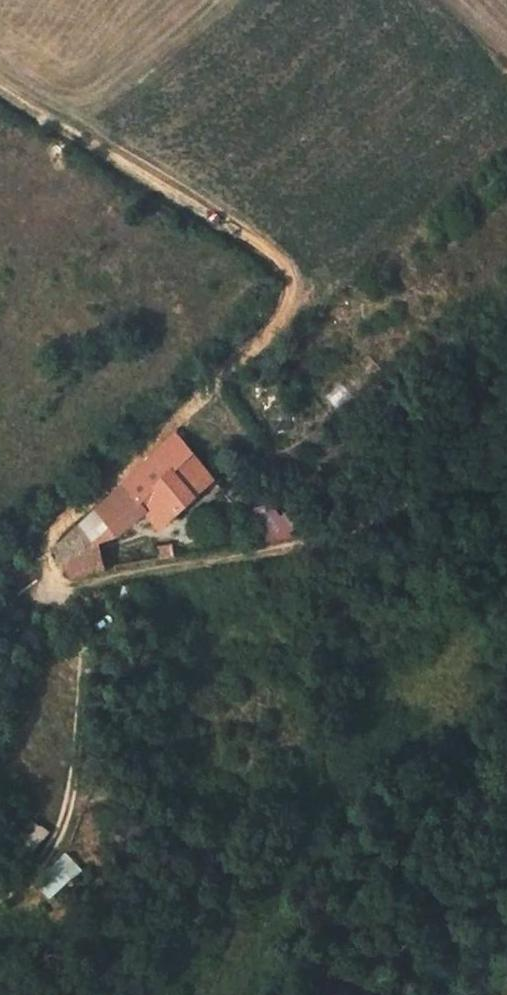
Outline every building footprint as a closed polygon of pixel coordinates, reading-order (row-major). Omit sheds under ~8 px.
[(163,526),(216,478),(179,432),(84,523),(97,542),(110,538),(122,533),(149,509),(163,526)] [(247,496),(236,483),(226,491),(233,500),(237,504),(247,496)] [(233,500),(226,491),(219,497),(226,506),(233,500)] [(104,568),(97,542),(84,523),(59,548),(75,574),(104,568)] [(174,543),(159,545),(161,558),(176,556),(174,543)] [(34,882),(53,901),(85,869),(67,851),(34,882)]
